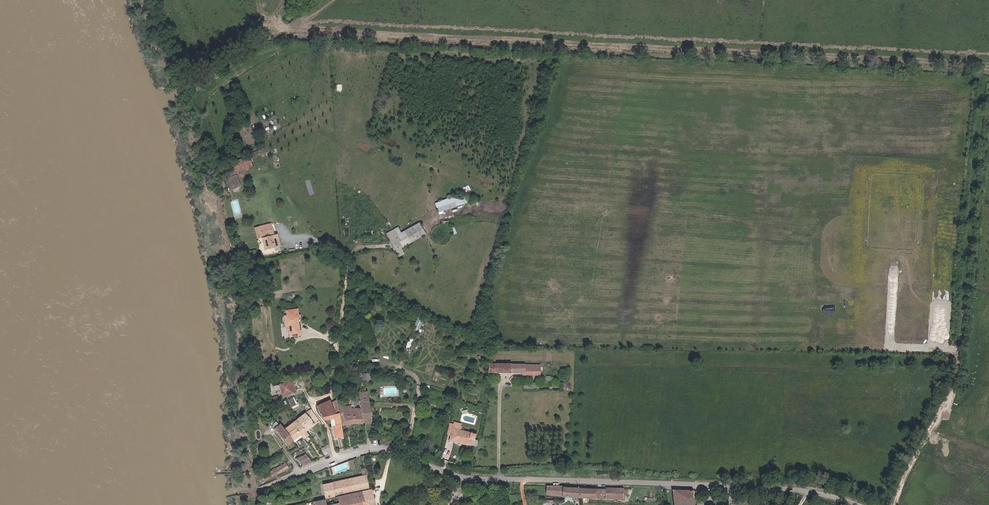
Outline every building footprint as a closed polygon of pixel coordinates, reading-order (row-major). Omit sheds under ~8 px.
[(223,165),(223,168),(227,177),(253,167),(250,159),(249,155),(223,165)] [(234,193),(241,190),(239,186),(238,181),(235,176),(226,180),(230,190),(232,189),(234,193)] [(241,190),(242,192),(257,186),(263,184),(262,182),(261,177),(239,186),(241,190)] [(440,212),(469,202),(465,192),(437,203),(440,212)] [(258,229),(270,225),(269,220),(256,223),(258,229)] [(404,246),(428,235),(422,222),(402,231),(400,226),(388,232),(400,257),(408,253),(404,246)] [(273,236),(270,225),(258,229),(264,251),(279,247),(276,235),(273,236)] [(279,323),(279,330),(287,329),(284,304),(278,305),(278,311),(275,312),(273,312),(274,323),(277,323),(279,323)] [(286,314),(287,326),(290,326),(291,336),(303,335),(300,308),(288,309),(288,314),(286,314)] [(414,327),(420,329),(425,319),(419,316),(414,327)] [(530,374),(531,364),(489,364),(489,367),(491,367),(491,372),(524,372),(524,374),(530,374)] [(272,386),(273,392),(275,392),(275,394),(280,392),(282,398),(292,395),(291,393),(288,384),(288,382),(272,386)] [(335,398),(336,401),(338,411),(340,426),(343,426),(352,423),(359,423),(370,422),(366,392),(358,392),(359,400),(349,401),(349,402),(348,403),(348,406),(341,407),(340,396),(335,398)] [(329,400),(318,405),(322,416),(329,427),(334,427),(340,426),(338,411),(332,412),(330,403),(329,400)] [(336,401),(330,403),(332,412),(338,411),(336,401)] [(297,420),(305,431),(319,421),(309,410),(297,420)] [(297,420),(291,424),(299,435),(303,439),(308,435),(305,431),(297,420)] [(292,440),(284,429),(283,430),(278,423),(275,426),(278,434),(286,445),(292,440)] [(292,440),(299,435),(291,424),(284,429),(292,440)] [(378,436),(377,432),(376,429),(366,431),(368,438),(378,436)] [(454,439),(453,443),(457,444),(460,445),(468,447),(470,440),(472,441),(473,435),(457,432),(451,430),(449,437),(449,438),(454,439)] [(292,454),(299,466),(306,464),(304,461),(303,458),(304,458),(300,450),(292,454)] [(262,483),(289,468),(286,463),(259,478),(262,483)] [(323,483),(327,499),(362,492),(367,490),(363,468),(360,468),(361,476),(323,483)] [(564,487),(548,487),(548,494),(564,496),(564,488),(564,487)] [(591,498),(591,489),(564,488),(564,496),(564,497),(591,498)] [(591,489),(591,498),(623,500),(623,495),(627,495),(627,489),(606,488),(606,490),(591,489)] [(362,492),(364,502),(363,502),(363,504),(374,504),(370,490),(367,490),(362,492)] [(674,490),(675,499),(694,497),(694,491),(674,490)] [(362,492),(327,499),(312,502),(313,504),(363,504),(363,502),(364,502),(362,492)]
